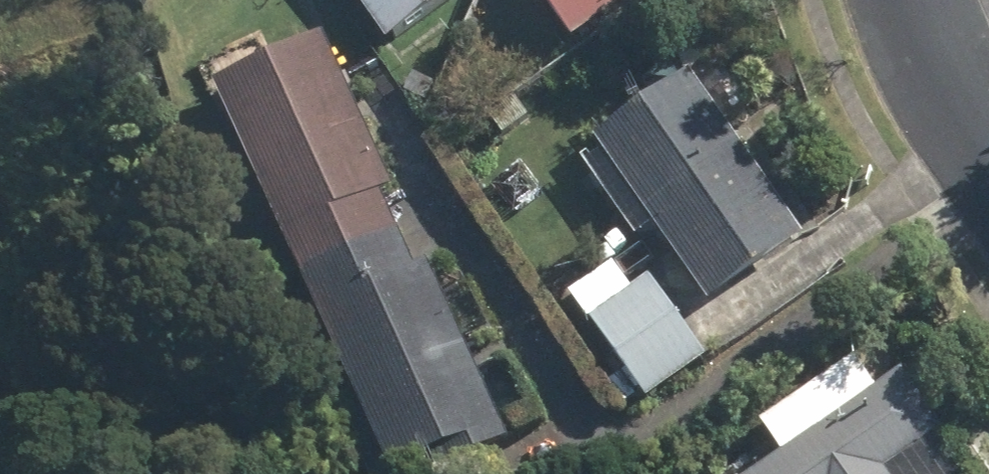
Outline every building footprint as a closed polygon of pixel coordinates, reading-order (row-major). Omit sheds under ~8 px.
[(399,41),(457,0),(371,0),(399,41)] [(586,39),(644,0),(558,0),(586,39)] [(334,37),(231,84),(319,278),(410,236),(390,194),(402,189),(334,37)] [(609,143),(723,304),(816,237),(703,77),(609,143)] [(9,201),(0,192),(0,209),(9,201)] [(410,236),(319,278),(408,473),(421,473),(457,458),(463,468),(521,442),(440,266),(426,272),(410,236)] [(600,319),(641,291),(623,265),(583,292),(600,319)] [(641,291),(600,319),(657,402),(714,361),(658,279),(641,291)] [(634,406),(650,396),(635,372),(619,383),(634,406)] [(900,473),(957,434),(915,372),(768,473),(901,473),(900,473)]
